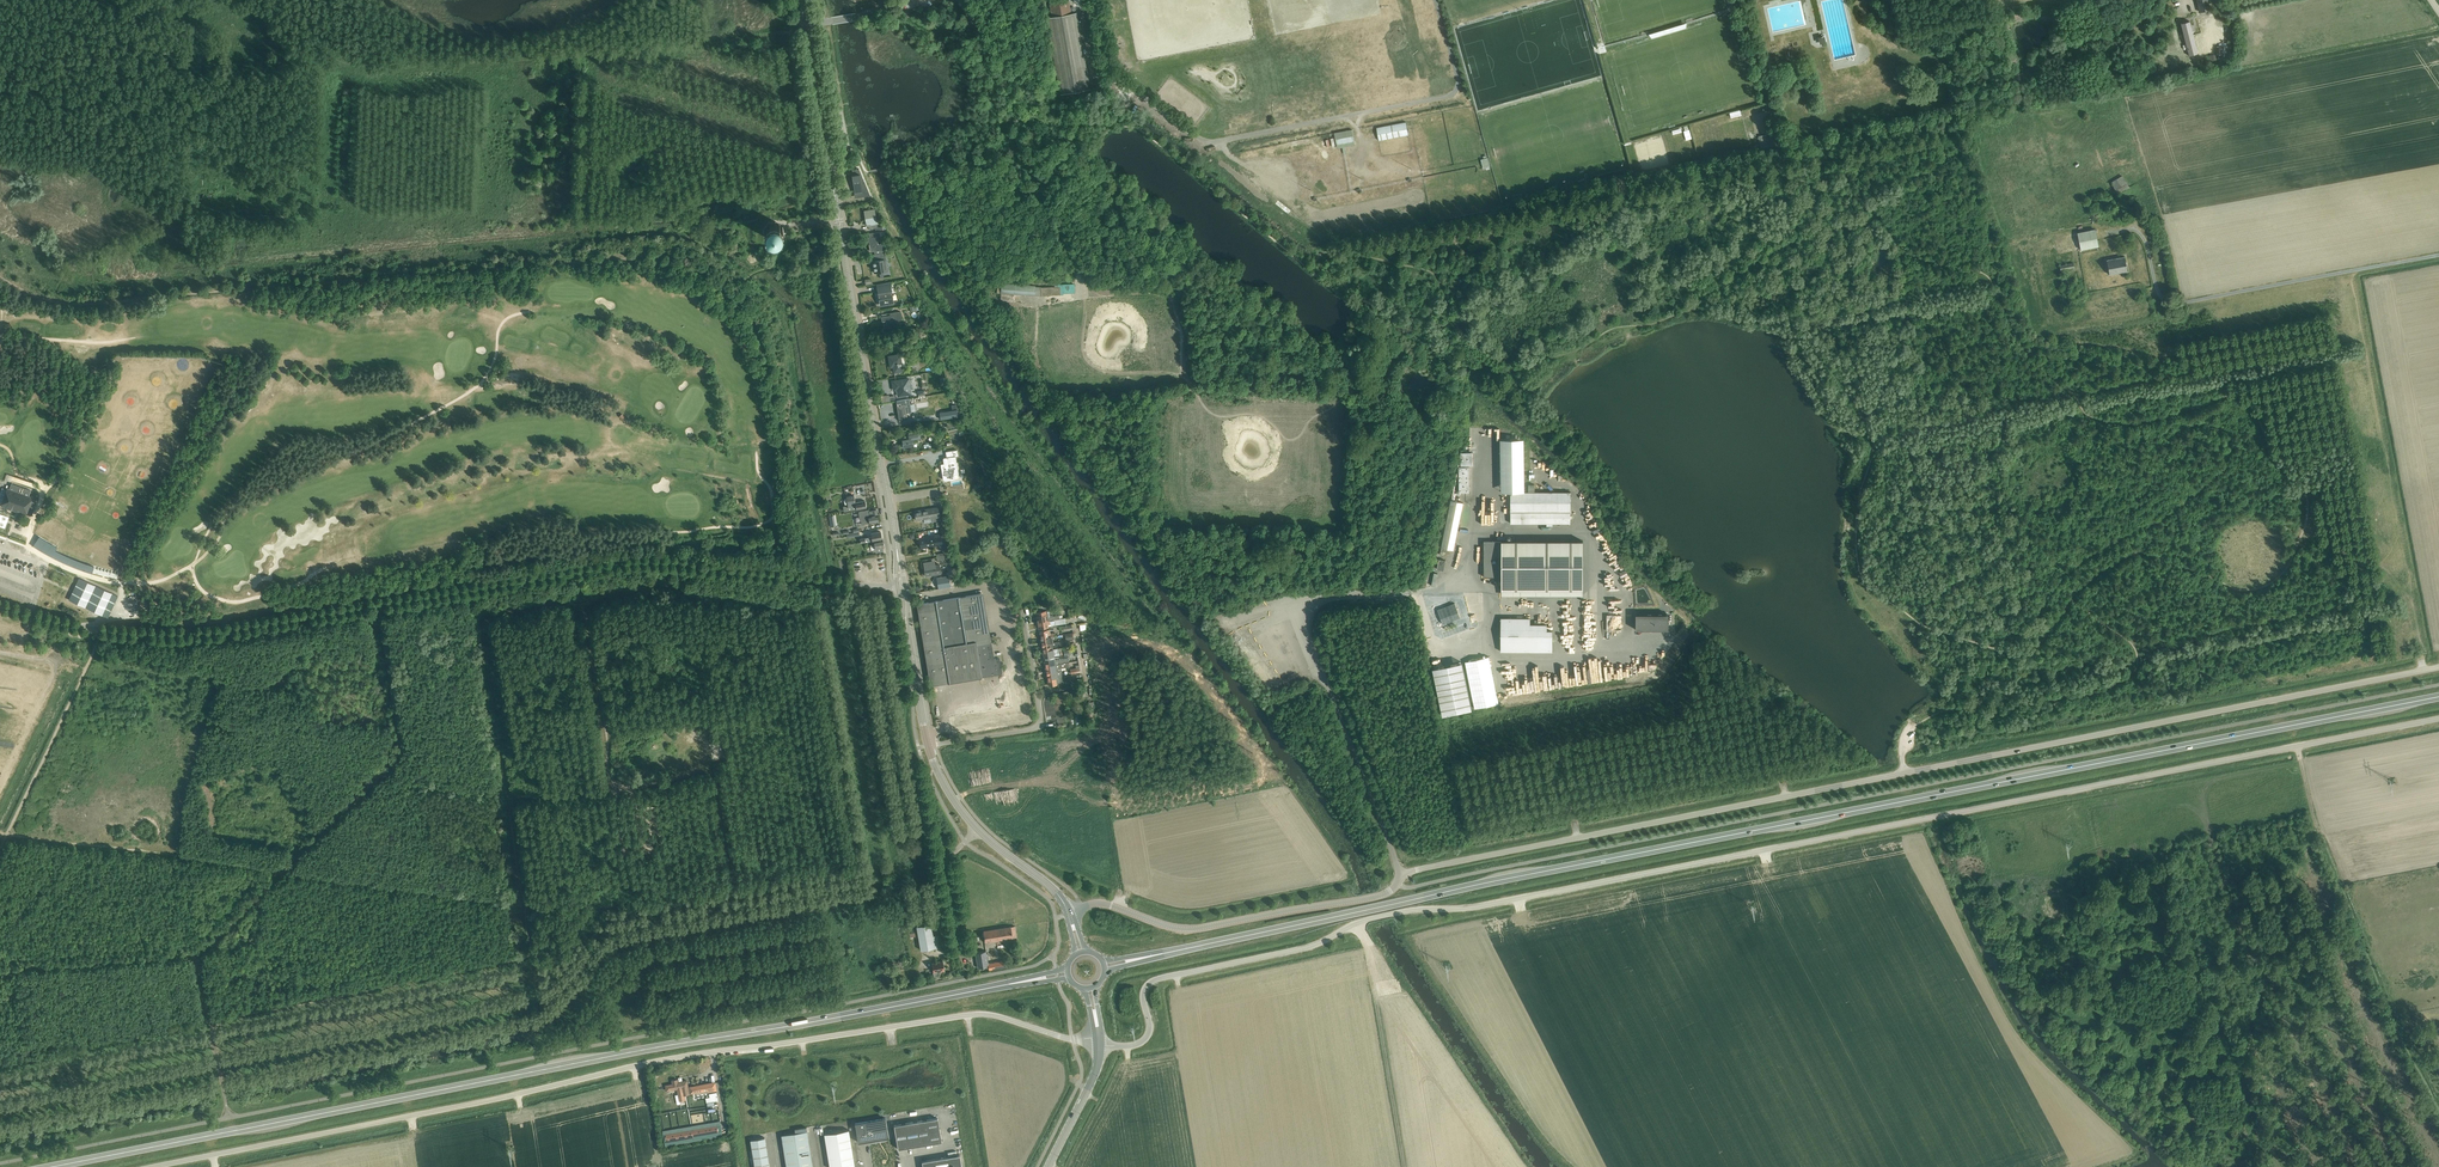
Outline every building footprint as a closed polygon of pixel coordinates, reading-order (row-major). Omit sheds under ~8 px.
[(1052,17),(1055,16),(1055,15),(1071,13),(1068,0),(1052,0),(1052,4),(1050,5),(1052,17)] [(2200,12),(2210,9),(2208,0),(2197,0),(2200,12)] [(1055,16),(1052,17),(1047,18),(1060,94),(1090,89),(1076,12),(1071,13),(1055,15),(1055,16)] [(2202,21),(2205,35),(2211,34),(2210,27),(2214,27),(2213,19),(2202,21)] [(2190,21),(2181,23),(2186,43),(2188,42),(2191,53),(2197,51),(2197,53),(2198,53),(2192,32),(2191,26),(2190,21)] [(1408,135),(1406,122),(1376,128),(1379,141),(1408,135)] [(1688,128),(1682,130),(1684,139),(1690,137),(1688,128)] [(1334,133),(1337,145),(1354,142),(1352,130),(1334,133)] [(1773,136),(1773,138),(1759,141),(1760,145),(1753,146),(1755,153),(1760,152),(1760,156),(1768,154),(1766,151),(1776,149),(1775,142),(1776,141),(1775,135),(1773,136)] [(1490,166),(1488,158),(1481,159),(1483,168),(1490,166)] [(853,170),(852,170),(853,175),(853,177),(854,179),(852,180),(853,185),(855,193),(866,192),(867,191),(864,184),(863,184),(862,181),(864,181),(859,169),(856,169),(856,170),(853,171),(853,170)] [(2111,182),(2118,194),(2130,187),(2123,175),(2111,182)] [(875,209),(864,210),(866,225),(868,225),(869,229),(875,229),(876,232),(882,231),(882,227),(877,227),(877,224),(875,209)] [(783,233),(784,233),(783,227),(782,227),(780,224),(776,223),(776,222),(769,223),(769,224),(766,226),(765,230),(764,230),(765,237),(767,236),(769,239),(773,240),(773,242),(779,241),(779,239),(782,236),(783,233)] [(2077,233),(2081,250),(2099,246),(2095,229),(2077,233)] [(871,251),(874,250),(874,254),(885,252),(884,248),(887,248),(886,243),(878,244),(877,236),(880,236),(879,232),(869,234),(870,237),(868,237),(871,251)] [(881,260),(872,261),(874,272),(880,271),(888,270),(887,267),(885,256),(881,256),(881,260)] [(2107,259),(2109,274),(2127,271),(2124,256),(2107,259)] [(2059,265),(2060,271),(2075,268),(2074,262),(2059,265)] [(876,284),(880,305),(894,303),(890,282),(876,284)] [(998,285),(997,294),(1001,294),(1001,300),(1013,301),(1014,295),(1041,296),(1060,295),(1060,294),(1075,293),(1074,285),(1055,285),(1055,288),(1041,288),(1041,287),(998,285)] [(901,320),(900,311),(890,313),(890,316),(882,317),(883,321),(884,328),(897,326),(896,321),(901,320)] [(902,371),(902,367),(906,367),(904,353),(888,356),(890,367),(893,367),(894,373),(902,371)] [(910,357),(912,363),(918,361),(916,355),(910,357)] [(896,384),(893,384),(894,390),(897,389),(898,396),(911,394),(909,379),(896,381),(896,384)] [(904,404),(909,404),(908,398),(899,400),(900,405),(896,405),(899,421),(907,420),(904,404)] [(957,409),(939,412),(940,420),(958,416),(957,409)] [(1494,423),(1479,424),(1480,440),(1485,440),(1485,453),(1494,452),(1494,439),(1495,439),(1494,423)] [(912,440),(920,438),(919,433),(908,435),(908,439),(902,440),(903,448),(913,446),(912,440)] [(1524,439),(1500,439),(1500,491),(1510,491),(1525,491),(1524,439)] [(957,450),(953,450),(946,452),(947,457),(944,458),(943,458),(943,459),(944,463),(941,464),(943,478),(943,479),(944,479),(944,480),(945,480),(945,481),(946,481),(955,479),(958,479),(959,477),(958,474),(959,474),(956,456),(958,455),(957,450)] [(1472,452),(1461,452),(1461,466),(1472,465),(1472,452)] [(1469,492),(1469,467),(1459,467),(1459,492),(1469,492)] [(4,496),(1,506),(18,512),(18,513),(25,516),(26,513),(32,515),(33,511),(36,503),(33,502),(31,501),(32,497),(29,496),(31,490),(11,484),(12,484),(10,490),(9,490),(7,489),(5,494),(4,496)] [(1510,491),(1510,511),(1510,523),(1571,524),(1571,492),(1525,491),(1510,491)] [(848,506),(844,507),(845,511),(857,509),(867,508),(865,501),(855,502),(854,495),(847,497),(848,503),(848,506)] [(1441,546),(1453,549),(1463,502),(1451,499),(1441,546)] [(916,520),(924,519),(925,522),(940,520),(938,507),(915,511),(916,520)] [(860,516),(862,524),(879,521),(878,515),(877,510),(866,511),(859,512),(860,516)] [(1605,528),(1598,515),(1589,520),(1587,515),(1583,517),(1590,529),(1594,527),(1596,529),(1591,531),(1595,537),(1598,535),(1600,538),(1608,533),(1606,530),(1601,533),(1600,530),(1605,528)] [(74,528),(80,532),(80,533),(90,538),(94,531),(78,522),(74,528)] [(868,542),(874,541),(882,539),(880,531),(871,533),(872,537),(867,537),(868,542)] [(919,539),(921,548),(936,545),(936,544),(942,543),(941,533),(934,535),(935,536),(919,539)] [(40,537),(35,545),(48,552),(48,551),(53,554),(57,547),(40,537)] [(882,539),(874,541),(875,547),(872,547),(873,549),(875,549),(876,552),(884,551),(883,548),(884,547),(883,539),(882,539)] [(1584,588),(1583,539),(1484,539),(1484,577),(1502,577),(1502,588),(1584,588)] [(1605,543),(1607,545),(1602,549),(1608,558),(1619,550),(1610,539),(1605,543)] [(1616,560),(1615,558),(1612,559),(1615,564),(1623,560),(1620,555),(1616,557),(1617,559),(1616,560)] [(1436,568),(1443,570),(1445,560),(1438,558),(1436,568)] [(924,567),(925,576),(941,573),(939,564),(936,565),(935,560),(923,562),(924,567)] [(1617,572),(1618,575),(1628,570),(1624,563),(1619,565),(1621,570),(1617,572)] [(948,576),(937,578),(938,588),(950,586),(948,576)] [(79,578),(69,600),(85,607),(95,586),(79,578)] [(95,586),(85,607),(91,610),(97,613),(98,613),(102,615),(108,618),(110,613),(111,611),(112,608),(115,602),(115,601),(118,596),(112,593),(107,591),(102,589),(95,586)] [(917,604),(930,686),(982,677),(1002,674),(1000,658),(994,659),(991,643),(992,643),(991,638),(989,639),(981,593),(917,604)] [(1455,602),(1437,608),(1443,624),(1460,617),(1455,602)] [(1622,610),(1630,609),(1631,616),(1634,615),(1633,608),(1631,608),(1631,604),(1621,605),(1622,610)] [(1567,611),(1562,611),(1562,610),(1558,610),(1558,618),(1567,618),(1567,611)] [(1038,622),(1063,618),(1063,615),(1059,616),(1059,615),(1053,616),(1053,615),(1050,615),(1050,611),(1046,611),(1036,612),(1037,616),(1038,622)] [(1678,615),(1646,615),(1646,631),(1678,631),(1678,615)] [(1501,652),(1553,652),(1553,630),(1547,630),(1547,624),(1531,624),(1531,617),(1501,617),(1501,652)] [(1055,625),(1066,623),(1065,618),(1063,618),(1038,622),(1039,628),(1048,627),(1048,624),(1049,624),(1055,623),(1055,625)] [(1282,631),(1284,635),(1295,629),(1293,626),(1282,631)] [(1040,633),(1040,638),(1056,636),(1055,633),(1050,633),(1050,630),(1040,631),(1040,633)] [(1064,634),(1065,641),(1073,639),(1072,633),(1064,634)] [(1257,640),(1257,642),(1264,639),(1261,633),(1251,637),(1253,641),(1257,640)] [(1293,640),(1289,642),(1292,648),(1301,643),(1296,634),(1291,636),(1293,640)] [(1042,643),(1042,644),(1053,643),(1052,642),(1052,638),(1056,638),(1056,636),(1040,638),(1041,643),(1042,643)] [(1043,646),(1042,646),(1042,651),(1051,650),(1051,648),(1062,646),(1061,641),(1052,642),(1053,643),(1042,644),(1043,646)] [(1451,654),(1478,652),(1477,647),(1469,647),(1469,645),(1450,646),(1451,654)] [(1051,650),(1042,651),(1043,656),(1044,656),(1044,657),(1063,655),(1063,652),(1059,652),(1059,649),(1051,650)] [(1489,656),(1466,661),(1475,708),(1498,703),(1489,656)] [(1044,661),(1045,666),(1069,662),(1068,658),(1055,660),(1055,658),(1045,660),(1045,661),(1044,661)] [(1295,665),(1296,668),(1307,664),(1306,660),(1295,665)] [(1463,660),(1433,666),(1443,713),(1473,707),(1463,660)] [(1047,671),(1047,673),(1057,671),(1056,669),(1070,667),(1069,662),(1045,666),(1046,671),(1047,671)] [(1047,679),(1062,677),(1063,677),(1061,670),(1057,671),(1047,673),(1047,674),(1046,674),(1047,679)] [(1062,677),(1047,679),(1048,684),(1049,684),(1049,686),(1064,683),(1062,677)] [(917,926),(921,950),(935,948),(931,924),(917,926)] [(983,930),(985,941),(1016,937),(1015,925),(983,930)] [(988,965),(989,968),(1006,966),(1005,960),(988,963),(985,950),(975,952),(977,967),(988,965)] [(933,963),(935,977),(937,977),(937,974),(941,973),(940,970),(945,969),(943,961),(933,963)] [(715,1082),(688,1087),(687,1080),(678,1082),(678,1079),(672,1080),(673,1084),(666,1085),(667,1091),(678,1088),(680,1099),(686,1097),(685,1094),(690,1093),(690,1092),(709,1089),(709,1092),(717,1090),(715,1082)] [(889,1137),(886,1118),(855,1123),(858,1142),(889,1137)] [(894,1125),(898,1149),(942,1142),(938,1118),(894,1125)] [(717,1123),(692,1127),(666,1132),(668,1144),(694,1139),(694,1138),(719,1133),(717,1123)] [(855,1165),(849,1130),(824,1134),(830,1166),(842,1166),(855,1165)] [(808,1140),(807,1131),(795,1133),(797,1142),(808,1140)] [(795,1133),(781,1135),(783,1146),(797,1144),(797,1142),(795,1133)] [(751,1140),(753,1152),(767,1149),(765,1137),(751,1140)] [(810,1149),(808,1140),(797,1142),(797,1144),(798,1151),(810,1149)] [(783,1146),(785,1157),(799,1155),(798,1151),(797,1144),(783,1146)] [(753,1152),(754,1161),(768,1159),(767,1149),(753,1152)] [(811,1158),(810,1149),(798,1151),(799,1155),(800,1160),(811,1158)] [(787,1166),(790,1166),(800,1165),(800,1160),(799,1155),(785,1157),(787,1166)] [(922,1161),(923,1166),(962,1166),(960,1155),(922,1161)] [(811,1158),(800,1160),(800,1165),(801,1166),(813,1166),(811,1158)]
